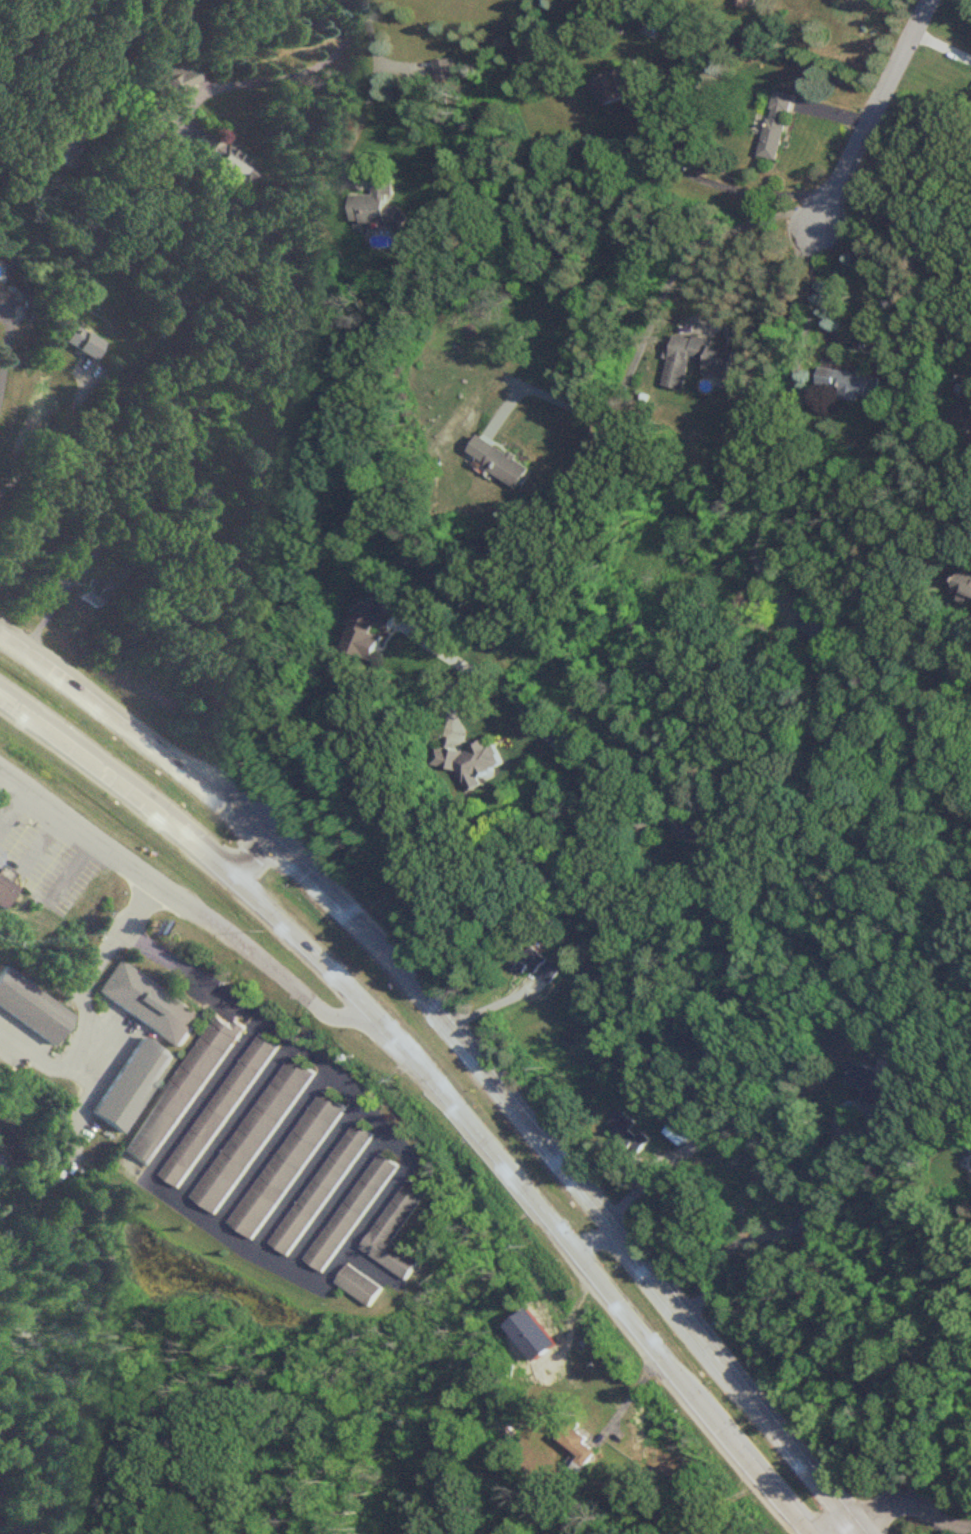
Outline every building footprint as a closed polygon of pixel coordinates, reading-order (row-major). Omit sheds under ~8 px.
[(147,75),(158,101),(198,83),(187,57),(147,75)] [(629,100),(623,87),(642,79),(635,64),(597,80),(609,109),(629,100)] [(794,94),(774,90),(760,158),(780,162),(794,94)] [(230,188),(246,159),(199,134),(190,151),(220,168),(214,179),(230,188)] [(354,196),(354,225),(408,224),(407,208),(394,208),(393,177),(375,177),(375,196),(354,196)] [(107,340),(76,324),(66,342),(97,359),(107,340)] [(665,388),(685,392),(690,362),(709,365),(707,374),(735,379),(741,347),(674,336),(665,388)] [(817,385),(841,388),(839,399),(859,402),(860,396),(878,399),(881,375),(819,367),(817,385)] [(521,488),(533,467),(479,436),(467,456),(521,488)] [(964,568),(955,591),(965,594),(962,602),(970,605),(970,571),(964,568)] [(93,606),(107,586),(92,576),(78,595),(93,606)] [(394,604),(377,599),(376,603),(358,599),(345,650),(380,660),(394,604)] [(432,746),(430,765),(459,769),(467,788),(474,788),(481,785),(483,774),(504,764),(493,742),(484,741),(464,750),(432,746)] [(22,879),(0,863),(0,910),(22,879)] [(561,971),(529,944),(524,950),(519,945),(507,959),(523,973),(529,966),(550,983),(561,971)] [(182,1045),(202,1012),(117,959),(96,992),(182,1045)] [(75,1012),(2,965),(0,969),(0,1008),(54,1043),(75,1012)] [(238,1027),(212,1011),(126,1152),(151,1167),(238,1027)] [(161,1177),(180,1190),(274,1046),(255,1033),(161,1177)] [(122,1133),(171,1054),(140,1034),(91,1113),(122,1133)] [(195,1200),(220,1216),(310,1070),(284,1055),(195,1200)] [(230,1224),(255,1241),(343,1107),(318,1091),(230,1224)] [(272,1245),(291,1257),(369,1134),(350,1122),(272,1245)] [(394,1164),(375,1152),(308,1262),(327,1274),(394,1164)] [(408,1279),(419,1260),(393,1244),(426,1190),(406,1178),(361,1250),(408,1279)] [(336,1286),(374,1305),(384,1284),(347,1265),(336,1286)] [(578,1461),(584,1467),(598,1452),(575,1429),(579,1425),(574,1419),(557,1436),(580,1459),(578,1461)]
